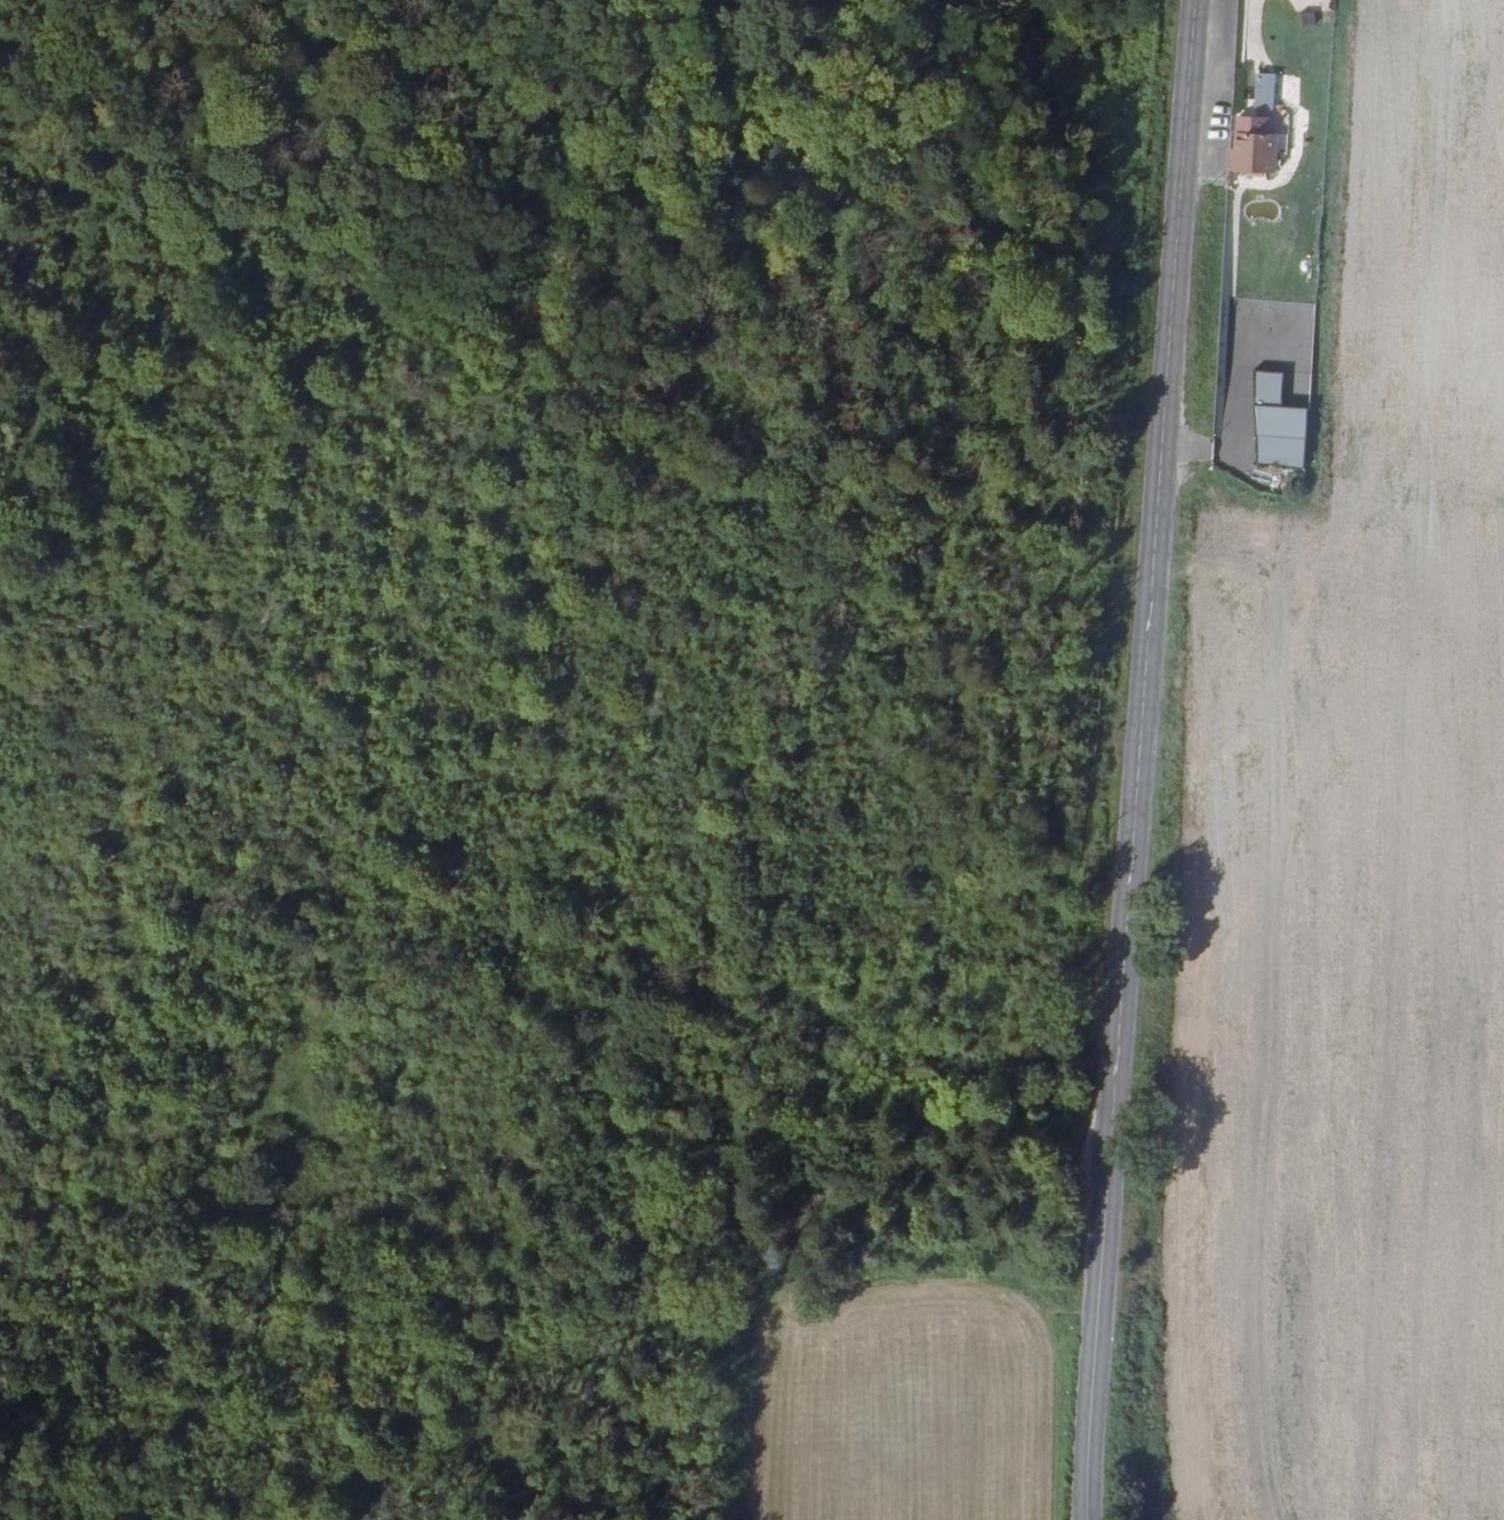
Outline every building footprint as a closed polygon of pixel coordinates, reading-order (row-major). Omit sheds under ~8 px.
[(1274,106),(1275,73),(1255,72),(1254,105),(1274,106)] [(1249,112),(1247,143),(1246,166),(1246,168),(1284,170),(1286,146),(1287,128),(1280,127),(1281,114),(1249,112)] [(1300,115),(1281,114),(1280,127),(1287,128),(1286,146),(1298,147),(1300,115)] [(1247,143),(1239,143),(1239,166),(1246,166),(1247,143)] [(1286,251),(1287,239),(1279,238),(1279,251),(1286,251)] [(1253,404),(1281,405),(1283,371),(1255,370),(1253,404)] [(1286,392),(1285,410),(1261,410),(1260,447),(1305,448),(1307,393),(1286,392)]
